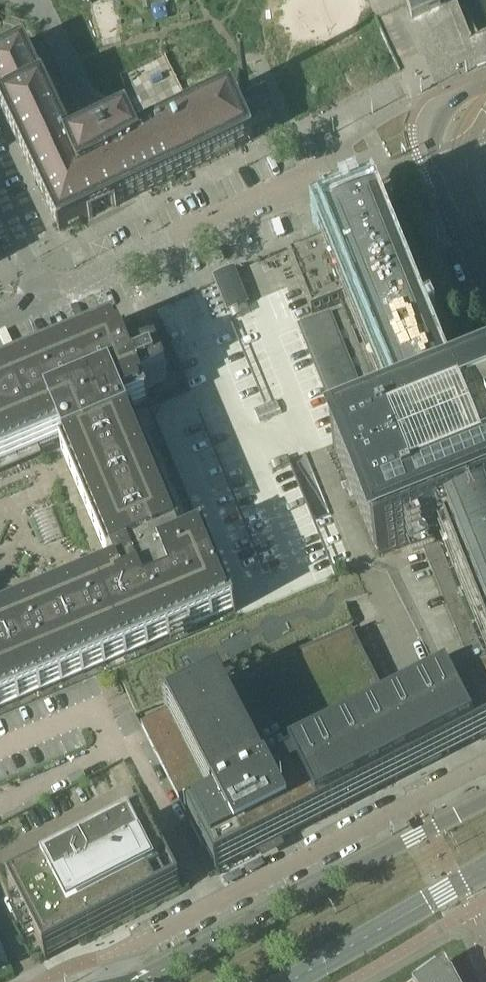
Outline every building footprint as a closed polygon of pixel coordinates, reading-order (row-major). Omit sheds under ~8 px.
[(406,6),(412,19),(441,7),(438,0),(404,0),(406,6)] [(185,119),(136,142),(128,125),(74,151),(24,46),(0,58),(0,107),(59,232),(102,212),(253,140),(248,130),(277,116),(266,94),(237,107),(232,97),(185,119)] [(454,394),(377,203),(319,226),(325,241),(318,244),(288,256),(312,314),(349,298),(352,306),(315,321),(303,326),(345,429),(357,424),(372,418),(394,409),(397,417),(360,432),(332,444),(378,556),(406,545),(443,530),(446,538),(485,636),(485,381),(454,394)] [(215,279),(213,279),(214,282),(226,311),(229,310),(232,319),(250,312),(234,274),(233,271),(215,278),(215,279)] [(233,612),(234,613),(235,612),(203,535),(201,536),(202,537),(181,545),(177,537),(180,536),(133,424),(130,425),(126,415),(147,406),(147,407),(149,407),(143,392),(166,379),(156,355),(130,362),(116,330),(115,330),(115,331),(0,379),(0,465),(16,458),(17,460),(20,459),(19,457),(37,449),(38,451),(41,450),(40,448),(59,440),(60,442),(61,441),(66,452),(64,453),(64,455),(65,455),(72,470),(70,471),(71,474),(73,473),(80,489),(78,490),(79,493),(81,492),(88,507),(85,508),(86,511),(88,509),(95,525),(93,526),(94,529),(96,528),(103,544),(101,545),(102,547),(104,546),(111,563),(109,564),(109,566),(113,564),(116,573),(115,573),(116,576),(97,583),(96,582),(94,583),(95,584),(75,592),(75,591),(72,592),(73,593),(54,601),(53,600),(50,601),(51,603),(32,610),(32,609),(29,610),(30,611),(11,619),(10,618),(8,619),(8,620),(0,624),(0,709),(233,612)] [(276,401),(253,410),(259,423),(281,413),(276,401)] [(112,671),(131,709),(141,728),(220,687),(352,632),(350,628),(353,625),(334,578),(112,671)] [(485,737),(485,734),(480,737),(453,686),(475,675),(473,672),(393,713),(352,632),(220,687),(141,728),(190,824),(199,842),(214,871),(216,875),(485,737)] [(475,675),(453,686),(480,737),(485,734),(485,669),(475,675)] [(9,891),(39,950),(45,961),(180,891),(160,852),(155,842),(144,821),(9,891)] [(444,962),(417,981),(455,981),(444,962)]
